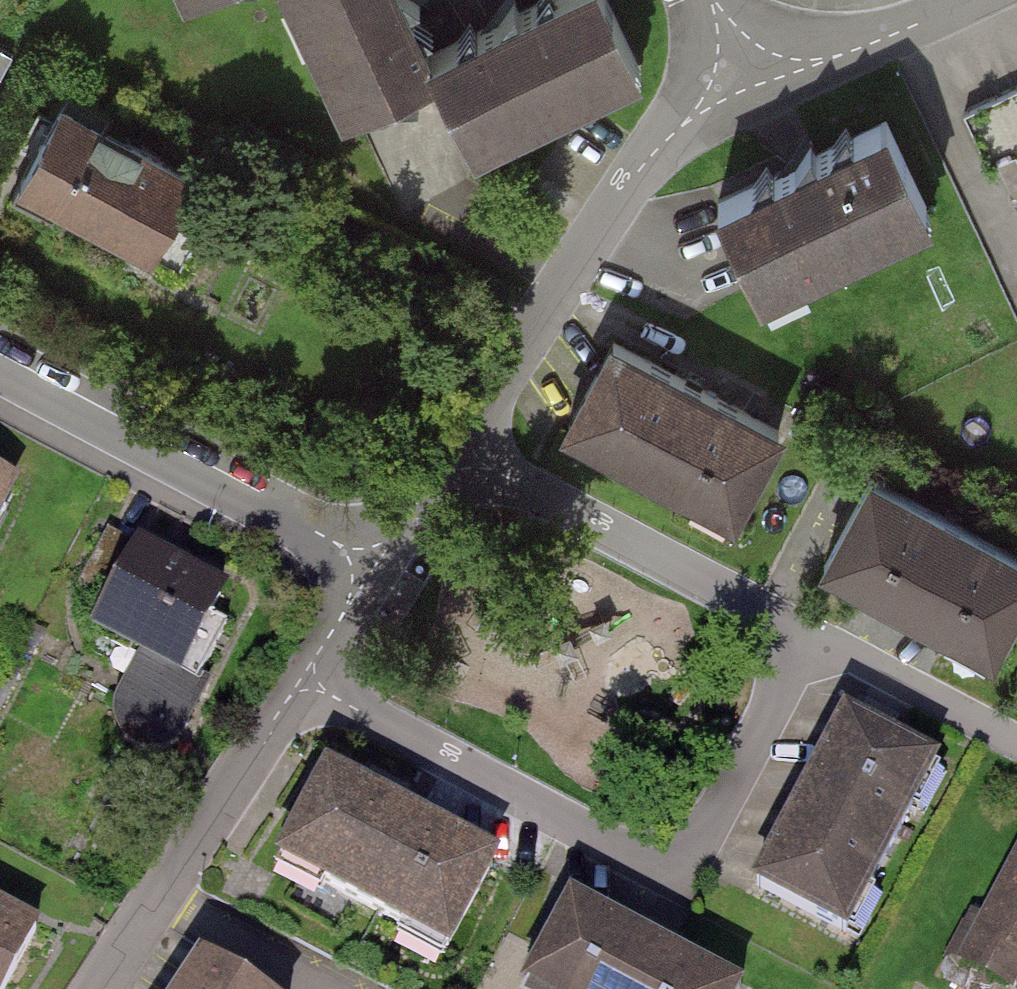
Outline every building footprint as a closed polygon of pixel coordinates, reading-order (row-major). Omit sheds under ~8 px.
[(343,109),(444,61),(432,37),(415,0),(291,0),(343,109)] [(432,37),(444,61),(477,139),(644,60),(615,0),(510,0),(432,37)] [(963,116),(987,167),(1016,152),(1016,90),(963,116)] [(60,107),(15,192),(143,260),(188,175),(60,107)] [(886,120),(719,200),(763,292),(931,212),(886,120)] [(786,417),(611,324),(559,422),(733,515),(786,417)] [(867,462),(816,559),(993,652),(1016,607),(1016,541),(867,462)] [(0,477),(0,524),(19,487),(0,477)] [(137,550),(90,642),(191,694),(224,631),(210,623),(225,596),(137,550)] [(848,932),(942,756),(844,704),(750,880),(848,932)] [(450,949),(501,852),(326,759),(274,856),(450,949)] [(954,959),(1005,985),(1016,962),(1016,842),(954,959)] [(746,982),(569,889),(518,985),(525,988),(742,988),(746,982)] [(0,898),(0,988),(5,988),(42,920),(0,898)] [(198,947),(171,988),(264,988),(198,947)]
